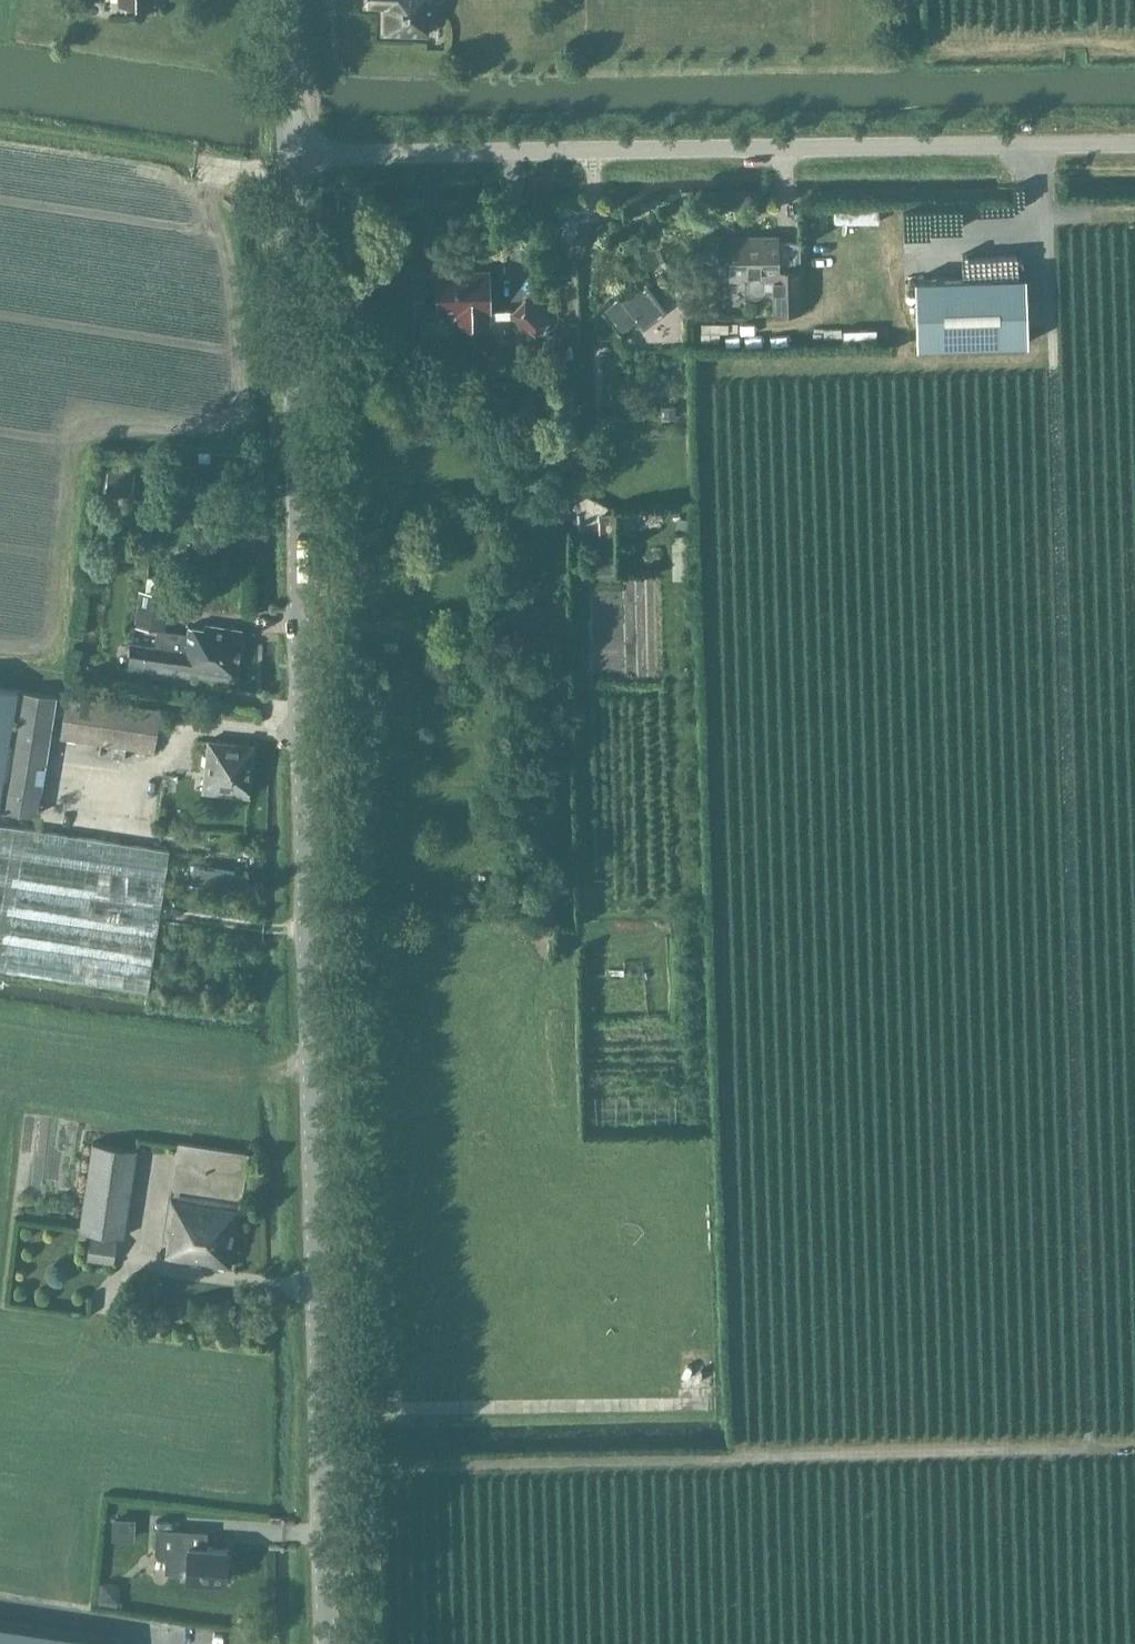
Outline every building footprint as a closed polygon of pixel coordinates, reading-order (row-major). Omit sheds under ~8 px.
[(367,5),(384,5),(383,32),(427,34),(427,19),(433,20),(433,0),(367,0),(367,5)] [(777,235),(731,236),(732,277),(745,277),(746,292),(750,296),(753,297),(759,297),(763,295),(766,293),(773,293),(773,313),(801,313),(801,268),(800,241),(788,242),(780,242),(780,235),(777,235)] [(490,271),(437,271),(438,310),(445,310),(446,317),(449,320),(452,323),(458,324),(458,325),(489,325),(489,309),(491,309),(490,271)] [(1028,277),(916,279),(918,346),(1029,344),(1028,277)] [(622,332),(646,316),(632,295),(608,311),(622,332)] [(550,320),(526,297),(512,312),(536,335),(550,320)] [(199,460),(209,460),(209,451),(199,451),(199,460)] [(102,470),(100,491),(120,493),(121,483),(135,484),(136,474),(102,470)] [(130,638),(127,663),(235,679),(242,628),(204,622),(203,629),(189,627),(188,633),(161,629),(166,592),(141,589),(136,625),(158,628),(156,641),(130,638)] [(18,690),(0,687),(0,799),(18,690)] [(4,810),(39,815),(58,696),(23,690),(4,810)] [(68,697),(62,737),(156,751),(162,711),(68,697)] [(204,790),(250,795),(257,744),(210,738),(204,790)] [(149,992),(171,850),(0,824),(0,969),(149,992)] [(81,1230),(124,1237),(137,1148),(94,1142),(81,1230)] [(173,1183),(175,1184),(174,1191),(172,1191),(165,1235),(169,1236),(166,1255),(229,1265),(239,1200),(179,1191),(180,1184),(240,1194),(246,1152),(179,1142),(173,1183)] [(88,1258),(114,1262),(117,1242),(92,1238),(88,1258)] [(158,1528),(157,1552),(168,1553),(167,1570),(189,1572),(188,1578),(227,1580),(227,1576),(229,1576),(230,1565),(228,1565),(229,1547),(191,1545),(190,1553),(182,1553),(184,1530),(158,1528)] [(117,1642),(0,1624),(0,1643),(117,1643),(117,1642)]
